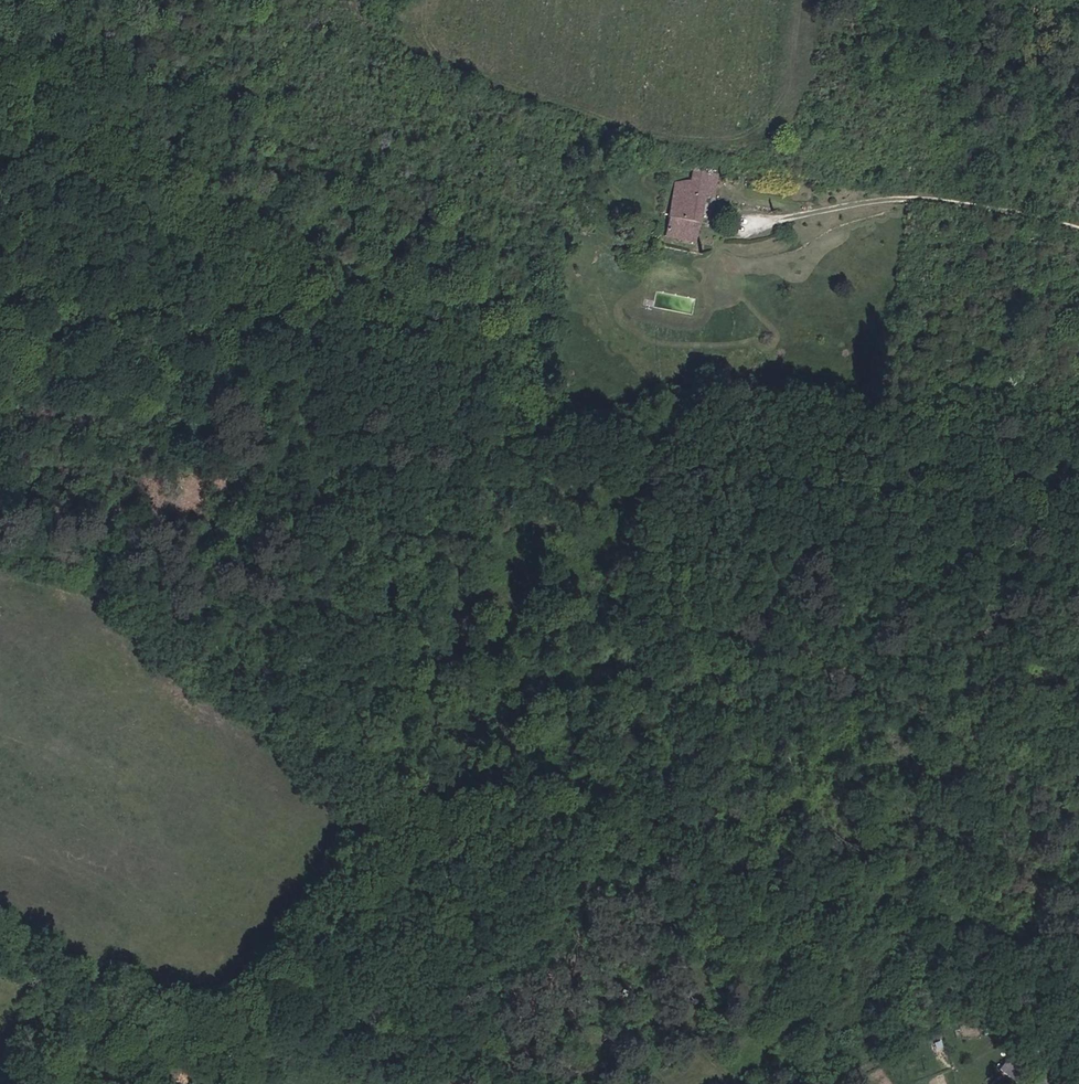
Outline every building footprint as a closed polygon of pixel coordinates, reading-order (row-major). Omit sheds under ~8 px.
[(704,167),(667,160),(665,171),(694,177),(692,189),(700,191),(704,167)] [(694,177),(665,171),(654,229),(683,235),(692,189),(694,177)] [(1017,1081),(1024,1073),(1009,1059),(1002,1067),(1017,1081)]
